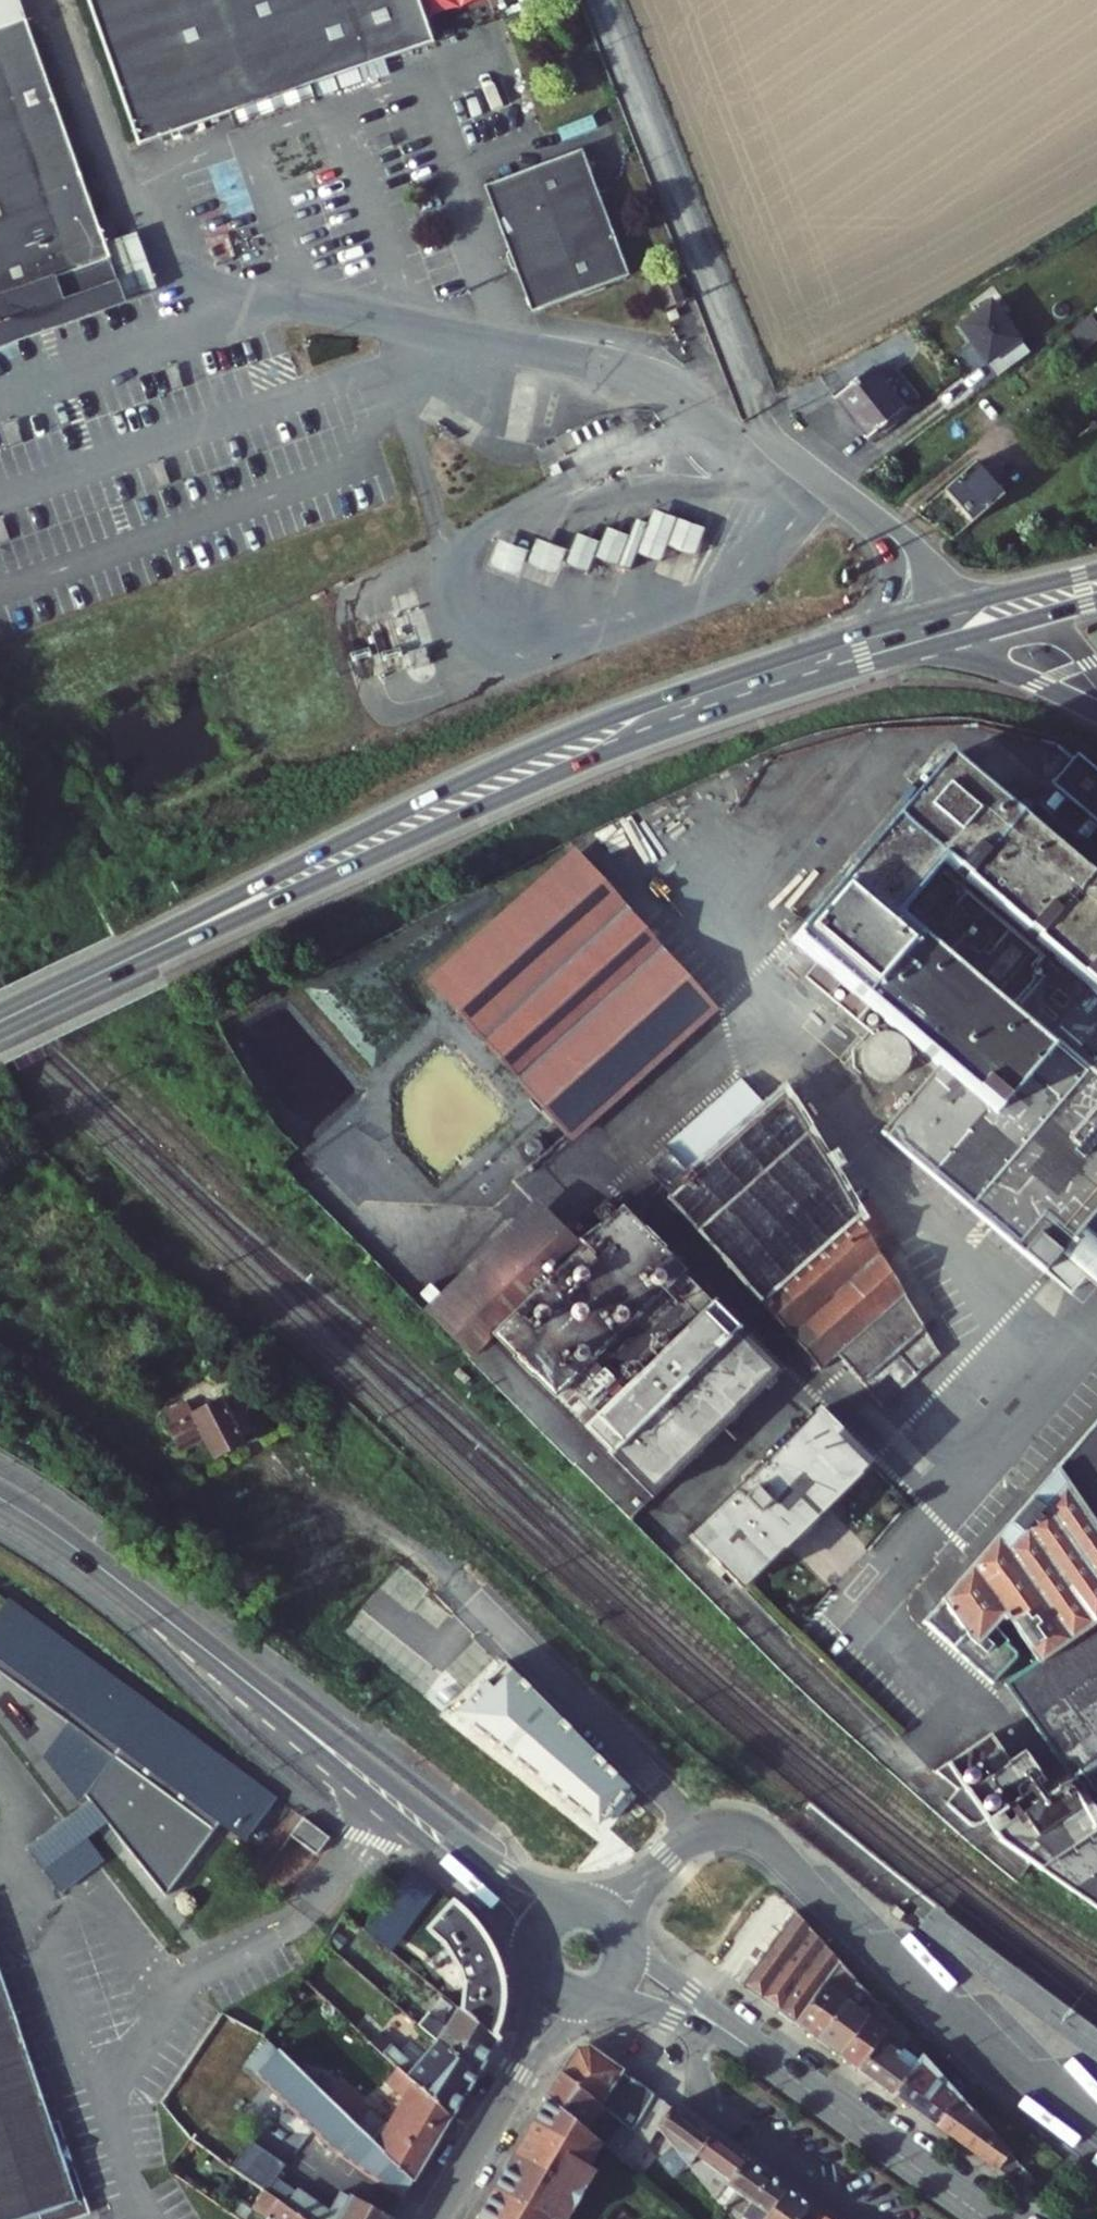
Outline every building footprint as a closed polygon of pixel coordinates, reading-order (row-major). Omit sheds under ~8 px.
[(10,317),(20,342),(35,337),(126,304),(13,0),(0,0),(0,320),(10,317)] [(194,144),(139,0),(82,0),(141,164),(194,144)] [(194,144),(229,132),(307,103),(370,81),(340,0),(139,0),(194,144)] [(431,58),(410,0),(340,0),(370,81),(431,58)] [(631,286),(581,161),(490,196),(515,264),(537,320),(631,286)] [(0,320),(0,361),(130,315),(126,304),(35,337),(20,342),(10,317),(0,320)] [(926,405),(892,369),(858,397),(894,433),(926,405)] [(600,406),(613,404),(611,394),(598,396),(600,406)] [(1024,482),(997,453),(964,481),(993,510),(1024,482)] [(675,521),(651,512),(636,556),(660,564),(666,548),(675,521)] [(705,532),(675,521),(666,548),(696,559),(705,532)] [(626,537),(608,529),(596,560),(614,567),(626,537)] [(597,545),(575,536),(564,565),(586,574),(597,545)] [(525,561),(555,574),(564,553),(535,540),(525,561)] [(525,561),(528,555),(496,541),(485,567),(516,581),(525,561)] [(418,666),(402,612),(376,620),(395,673),(418,666)] [(1074,747),(1016,812),(945,749),(786,936),(812,958),(882,1018),(936,1064),(885,1127),(1047,1264),(1096,1204),(1096,767),(1074,747)] [(714,1021),(581,872),(435,992),(573,1147),(714,1021)] [(882,1018),(812,958),(800,974),(870,1031),(871,1031),(882,1018)] [(904,1072),(907,1065),(907,1062),(907,1055),(906,1048),(902,1042),(898,1036),(892,1033),(885,1030),(878,1030),(871,1031),(870,1031),(862,1036),(857,1041),(853,1047),(851,1054),(851,1061),(853,1068),(856,1075),(861,1080),(867,1083),(874,1086),(881,1086),(888,1085),(894,1082),(900,1078),(904,1072)] [(777,1123),(752,1096),(648,1190),(828,1388),(843,1375),(889,1425),(945,1374),(928,1345),(855,1223),(789,1112),(777,1123)] [(1047,1264),(1073,1284),(1096,1256),(1096,1204),(1047,1264)] [(945,1333),(872,1214),(855,1223),(928,1345),(945,1333)] [(605,1455),(500,1351),(587,1265),(541,1217),(427,1329),(579,1483),(605,1455)] [(670,1303),(688,1285),(627,1224),(587,1265),(500,1351),(605,1455),(661,1511),(787,1385),(719,1317),(702,1335),(670,1303)] [(719,1317),(688,1285),(670,1303),(702,1335),(719,1317)] [(286,1356),(280,1349),(268,1360),(275,1367),(286,1356)] [(202,1424),(197,1414),(176,1423),(181,1434),(177,1436),(188,1460),(214,1448),(222,1465),(251,1451),(248,1444),(264,1437),(248,1403),(202,1424)] [(753,1603),(877,1478),(827,1426),(701,1550),(753,1603)] [(927,1634),(994,1698),(1017,1672),(996,1652),(1011,1636),(1038,1674),(1009,1696),(1059,1770),(1072,1789),(1060,1797),(1008,1835),(1036,1873),(1096,1908),(1096,1439),(927,1634)] [(603,1827),(632,1793),(397,1570),(348,1630),(603,1827)] [(288,1809),(18,1610),(0,1635),(0,1658),(10,1666),(1,1677),(81,1736),(124,1768),(95,1807),(177,1908),(233,1831),(259,1849),(288,1809)] [(61,1763),(95,1807),(124,1768),(81,1736),(61,1763)] [(1018,1766),(1001,1740),(948,1774),(988,1834),(1045,1796),(1043,1793),(1053,1786),(1047,1778),(1034,1757),(1018,1766)] [(1072,1789),(1059,1770),(1047,1778),(1053,1786),(1060,1797),(1072,1789)] [(330,1840),(303,1820),(290,1836),(316,1856),(330,1840)] [(432,1915),(444,1900),(417,1880),(405,1896),(432,1915)] [(405,1896),(388,1883),(376,1900),(393,1913),(405,1896)] [(372,1940),(398,1962),(432,1915),(405,1896),(393,1913),(372,1940)] [(1071,2009),(1017,1969),(936,1906),(919,1924),(936,1938),(959,1956),(968,1964),(1051,2027),(1075,2044),(1096,2060),(1096,2028),(1071,2009)] [(476,1936),(459,1912),(446,1925),(484,1953),(476,1936)] [(484,1953),(446,1925),(433,1940),(448,1955),(456,1969),(462,1989),(464,2019),(499,2049),(508,2001),(484,1953)] [(803,1930),(789,1946),(775,1962),(745,1996),(764,2010),(770,2001),(787,2013),(780,2021),(798,2034),(830,1997),(839,1986),(846,1978),(803,1930)] [(40,2217),(80,2204),(54,2126),(0,1960),(0,2218),(34,2218),(40,2217)] [(821,2051),(865,2000),(846,1978),(839,1986),(830,1997),(798,2034),(821,2051)] [(860,2016),(869,2004),(865,2000),(821,2051),(842,2067),(875,2029),(860,2016)] [(770,2001),(764,2010),(780,2021),(787,2013),(770,2001)] [(883,2019),(878,2013),(875,2018),(880,2022),(883,2019)] [(464,2019),(460,2015),(436,2052),(477,2089),(498,2055),(499,2049),(464,2019)] [(234,2017),(191,2076),(171,2104),(198,2144),(262,2052),(234,2017)] [(883,2019),(880,2022),(875,2029),(842,2067),(861,2080),(884,2051),(897,2036),(883,2019)] [(918,2079),(884,2051),(861,2080),(896,2105),(918,2079)] [(395,2057),(387,2065),(401,2079),(452,2132),(477,2089),(436,2052),(418,2079),(395,2057)] [(595,2059),(583,2061),(566,2086),(612,2118),(624,2126),(643,2139),(664,2109),(595,2059)] [(926,2068),(922,2063),(917,2069),(923,2072),(926,2068)] [(304,2083),(287,2066),(265,2089),(341,2165),(364,2142),(352,2130),(315,2094),(304,2083)] [(330,2078),(319,2067),(304,2083),(315,2094),(326,2082),(330,2078)] [(926,2068),(923,2072),(918,2079),(896,2105),(938,2136),(961,2107),(926,2068)] [(389,2093),(406,2109),(374,2151),(416,2193),(452,2132),(401,2079),(389,2093)] [(337,2092),(326,2082),(315,2094),(352,2130),(368,2113),(341,2088),(337,2092)] [(612,2118),(566,2086),(549,2111),(588,2140),(602,2122),(606,2125),(612,2118)] [(1011,2164),(961,2107),(938,2136),(998,2180),(1011,2164)] [(528,2148),(491,2210),(486,2218),(576,2218),(598,2180),(592,2177),(604,2155),(549,2111),(538,2130),(587,2168),(574,2184),(528,2148)] [(717,2146),(677,2118),(661,2137),(693,2176),(717,2146)] [(80,2204),(40,2217),(41,2218),(85,2218),(91,2217),(61,2124),(54,2126),(80,2204)] [(623,2167),(641,2142),(643,2139),(624,2126),(605,2153),(623,2167)] [(587,2168),(538,2130),(528,2148),(574,2184),(587,2168)] [(374,2151),(364,2142),(341,2165),(342,2166),(385,2199),(406,2210),(416,2193),(374,2151)] [(636,2177),(655,2150),(641,2142),(623,2167),(636,2177)] [(717,2146),(693,2176),(721,2210),(752,2171),(717,2146)] [(721,2210),(728,2218),(752,2218),(776,2188),(752,2171),(721,2210)] [(1028,2202),(1036,2192),(1031,2186),(1021,2196),(1028,2202)] [(752,2218),(779,2218),(793,2200),(776,2188),(752,2218)] [(278,2191),(271,2201),(296,2218),(333,2218),(294,2193),(290,2199),(278,2191)] [(779,2218),(811,2218),(814,2215),(793,2200),(779,2218)] [(271,2201),(260,2217),(263,2218),(296,2218),(271,2201)] [(354,2204),(351,2208),(345,2205),(335,2218),(376,2218),(354,2204)]
